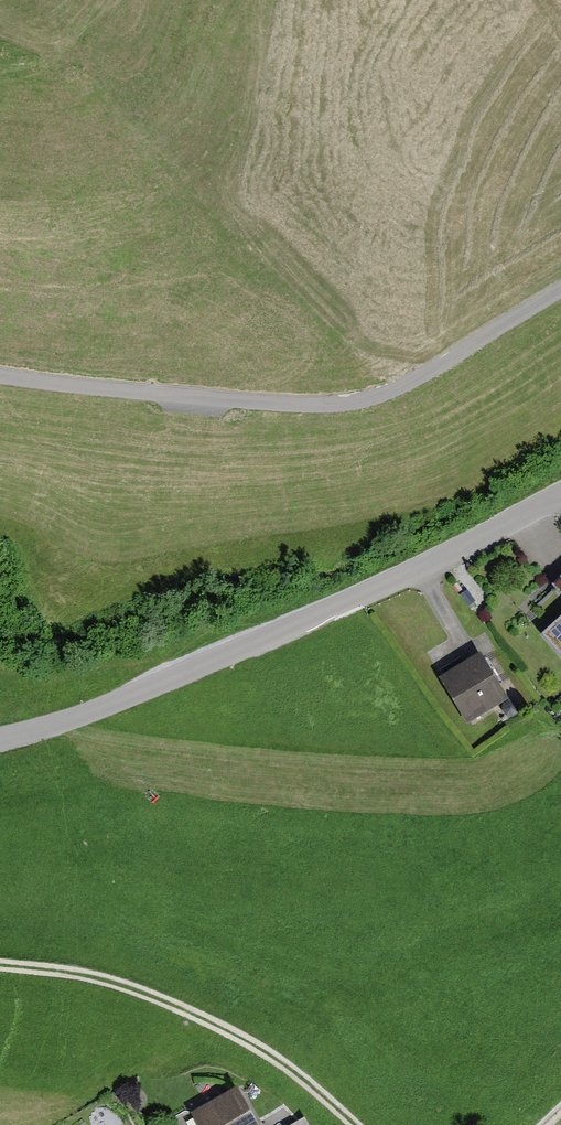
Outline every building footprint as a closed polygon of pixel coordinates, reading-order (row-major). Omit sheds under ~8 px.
[(552,589),(560,599),(560,580),(552,589)] [(477,586),(468,591),(475,602),(484,596),(477,586)] [(544,635),(560,654),(560,619),(544,635)] [(507,701),(482,656),(440,680),(466,724),(507,701)] [(504,705),(503,711),(506,716),(513,717),(518,713),(518,706),(515,702),(510,701),(504,705)] [(479,721),(472,726),(479,737),(486,732),(479,721)] [(191,1112),(198,1124),(258,1124),(236,1086),(191,1112)] [(270,1123),(271,1124),(308,1124),(298,1107),(270,1123)]
